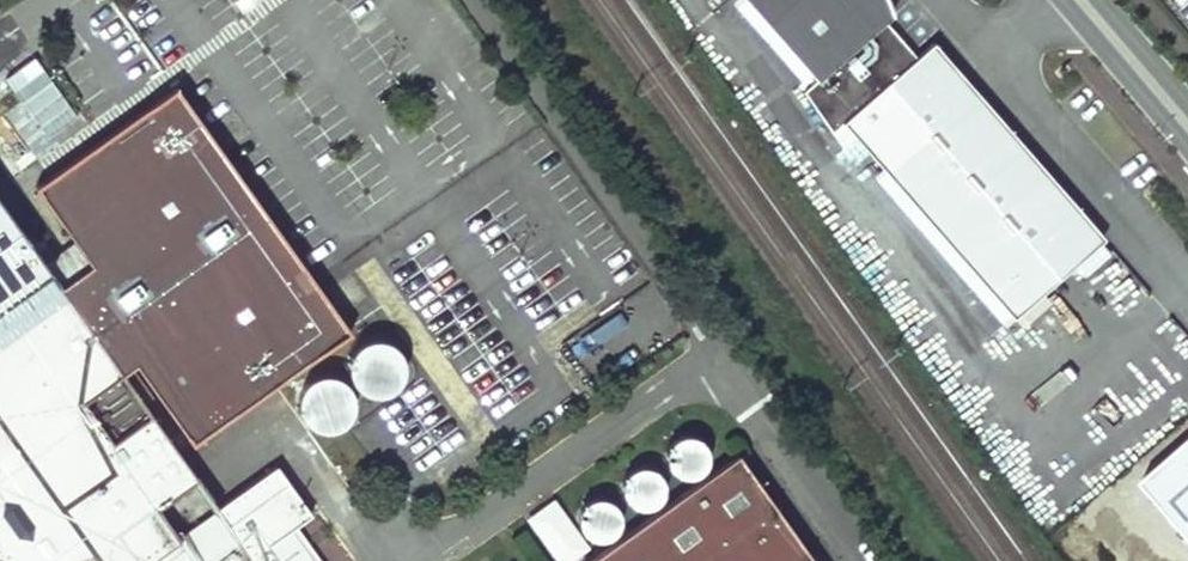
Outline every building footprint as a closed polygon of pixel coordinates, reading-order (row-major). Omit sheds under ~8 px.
[(816,86),(803,97),(837,132),(848,122),(1018,317),(1107,239),(937,44),(919,59),(887,22),(895,15),(888,0),(746,0),(816,86)] [(91,265),(61,287),(55,279),(48,269),(42,260),(0,201),(0,560),(313,560),(290,530),(311,514),(277,465),(217,506),(223,516),(183,544),(168,523),(156,507),(197,479),(165,434),(122,374),(135,365),(191,445),(350,332),(176,87),(35,186),(73,240),(91,265)] [(73,240),(42,260),(48,269),(55,279),(61,287),(91,265),(73,240)] [(402,374),(403,367),(402,360),(400,354),(396,348),(391,344),(385,341),(379,339),(372,339),(365,341),(359,344),(354,348),(350,354),(348,360),(347,367),(348,373),(350,380),(354,385),(359,390),(365,393),(372,394),(378,395),(385,393),(391,390),(396,386),(400,380),(402,374)] [(336,428),(342,424),(347,418),(351,412),(352,404),(351,397),(348,390),(344,383),(338,379),(331,376),(323,375),(315,376),(309,380),(303,385),(299,391),(296,398),(296,406),(298,413),(302,420),(307,425),(314,429),(321,431),(329,431),(336,428)] [(678,440),(673,446),(671,453),(671,461),(675,468),(680,474),(688,477),(696,477),(703,475),(709,470),(713,463),(714,455),(712,447),(708,441),(701,436),(693,435),(685,436),(678,440)] [(739,455),(610,546),(589,560),(815,560),(739,455)] [(630,475),(627,483),(626,490),(629,498),(634,504),(641,508),(649,509),(657,507),(663,502),(668,496),(669,488),(668,480),(664,473),(658,468),(651,466),(643,466),(635,470),(630,475)] [(588,504),(584,511),(582,519),(584,527),(588,533),(595,538),(602,540),(610,539),(617,536),(623,530),(625,522),(625,514),(622,507),(617,501),(610,498),(602,497),(594,500),(588,504)] [(535,521),(563,560),(569,560),(587,548),(557,505),(535,521)]
